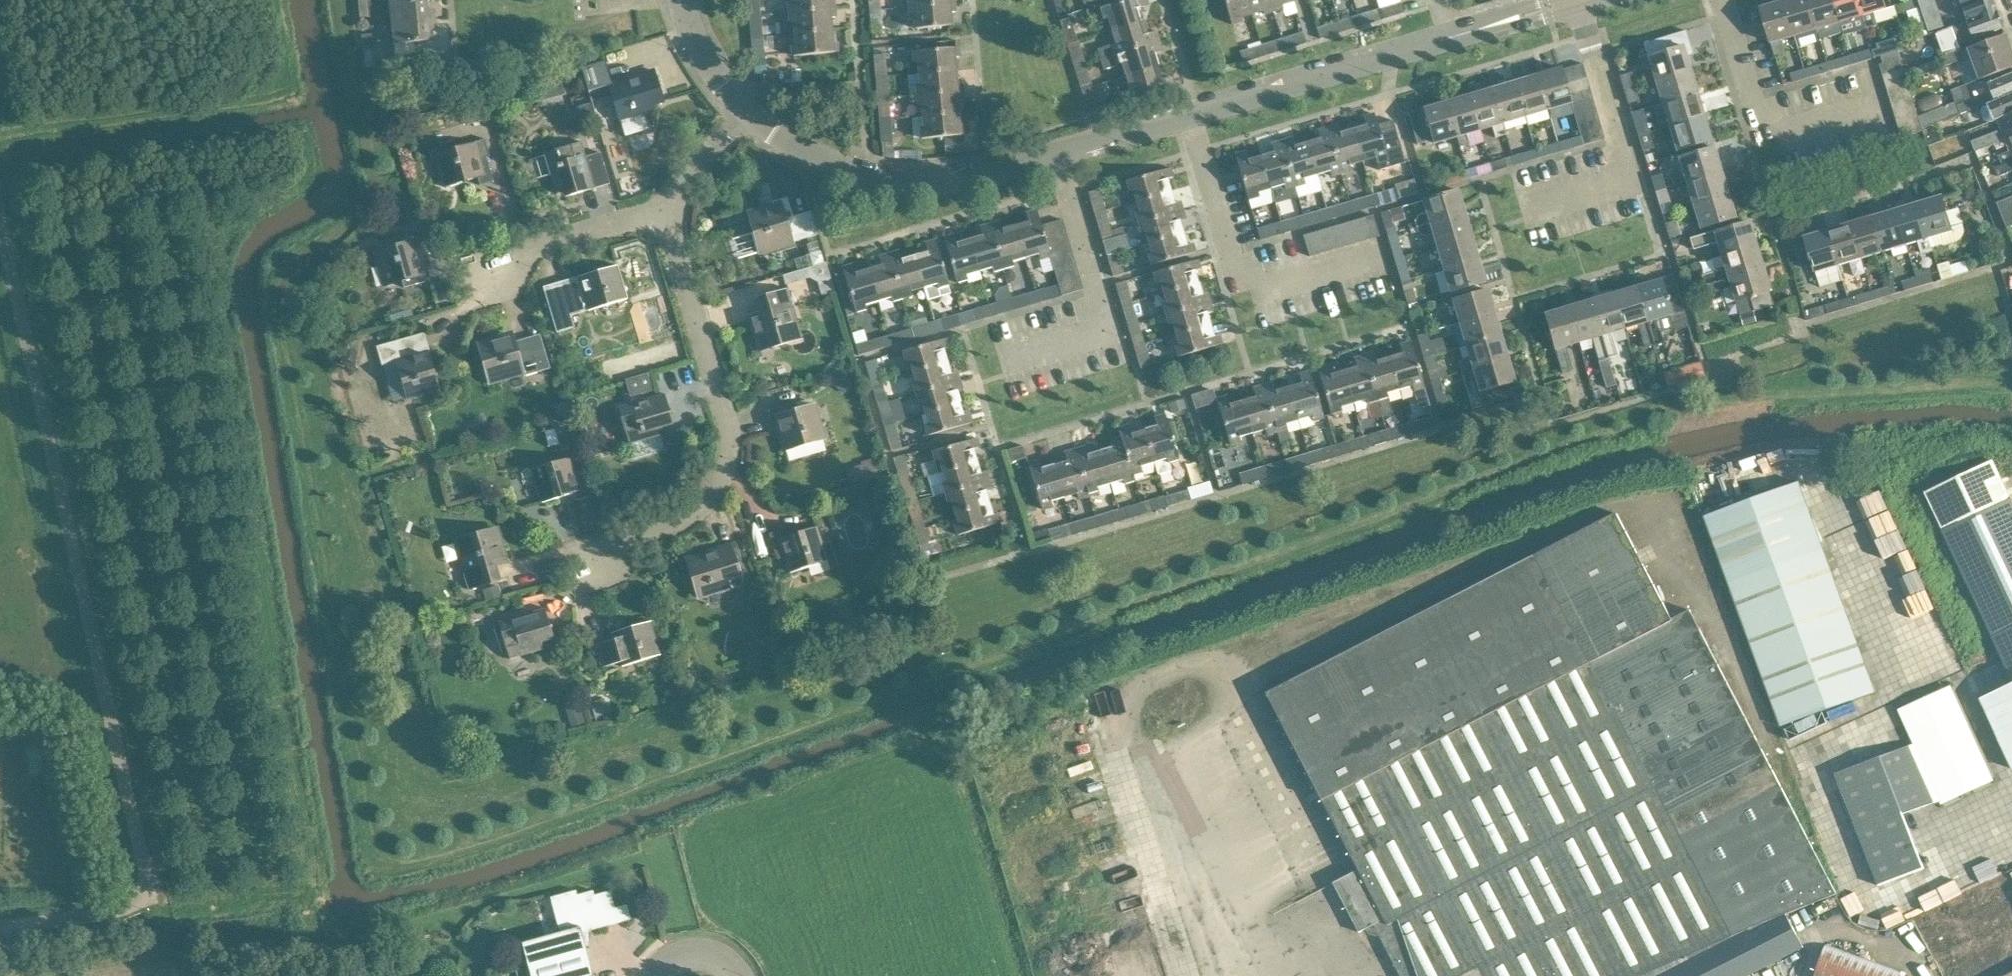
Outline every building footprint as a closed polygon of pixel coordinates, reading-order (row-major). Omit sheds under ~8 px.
[(376,10),(385,9),(384,0),(375,0),(376,10)] [(391,24),(435,20),(434,8),(427,9),(427,0),(389,3),(391,24)] [(760,15),(759,0),(748,0),(749,16),(760,15)] [(835,9),(834,0),(832,0),(828,0),(793,0),(793,3),(789,3),(790,13),(835,9)] [(880,10),(879,0),(869,0),(870,11),(880,10)] [(1057,14),(1068,10),(1065,0),(1053,0),(1057,14)] [(1144,20),(1140,8),(1148,6),(1146,0),(1128,0),(1100,9),(1099,6),(1086,10),(1090,24),(1108,18),(1112,30),(1144,20)] [(1247,0),(1224,0),(1231,25),(1241,21),(1240,18),(1252,14),(1247,0)] [(1273,12),(1270,0),(1247,0),(1252,14),(1263,11),(1264,15),(1273,12)] [(1273,12),(1283,9),(1282,5),(1293,2),(1293,0),(1270,0),(1273,12)] [(1816,30),(1807,0),(1790,0),(1783,2),(1794,37),(1816,30)] [(1839,23),(1832,0),(1807,0),(1816,30),(1839,23)] [(1862,16),(1857,0),(1832,0),(1839,23),(1862,16)] [(1862,16),(1863,16),(1867,29),(1877,26),(1873,13),(1886,9),(1883,0),(1857,0),(1862,16)] [(1927,27),(1940,25),(1935,0),(1929,0),(1921,2),(1927,27)] [(1998,12),(1994,0),(1978,0),(1963,5),(1968,21),(1969,22),(1998,12)] [(1782,40),(1794,37),(1783,2),(1761,9),(1775,56),(1785,53),(1782,40)] [(955,3),(910,7),(911,17),(915,16),(916,29),(951,26),(950,13),(956,12),(955,3)] [(1379,9),(1383,20),(1404,13),(1401,3),(1379,9)] [(369,5),(359,6),(360,18),(370,17),(369,5)] [(795,34),(831,31),(830,18),(836,17),(835,9),(790,13),(791,23),(794,23),(795,34)] [(1362,26),(1383,20),(1379,9),(1359,16),(1362,26)] [(880,10),(870,11),(870,14),(870,17),(872,33),(882,32),(880,10)] [(1954,51),(1955,51),(1962,49),(1960,43),(2004,28),(1998,12),(1969,22),(1968,21),(1938,31),(1946,54),(1954,51)] [(751,38),(762,37),(760,15),(749,16),(751,38)] [(1342,32),(1362,26),(1359,16),(1338,22),(1342,32)] [(1067,44),(1077,41),(1070,18),(1060,21),(1067,44)] [(435,20),(391,24),(394,56),(414,55),(413,43),(430,41),(429,31),(436,31),(435,20)] [(1100,59),(1158,41),(1156,31),(1148,34),(1144,20),(1112,30),(1116,44),(1097,50),(1100,59)] [(1320,39),(1342,32),(1338,22),(1317,29),(1320,39)] [(831,31),(795,34),(796,45),(792,46),(793,57),(839,52),(838,43),(832,44),(831,31)] [(1655,81),(1689,70),(1685,55),(1691,53),(1689,47),(1690,46),(1686,31),(1644,44),(1655,81)] [(1282,40),(1285,50),(1306,43),(1303,33),(1282,40)] [(371,34),(361,35),(363,47),(373,46),(371,34)] [(2007,36),(1969,50),(1981,80),(2011,68),(2011,50),(2007,36)] [(753,60),(764,59),(762,37),(751,38),(753,60)] [(1875,58),(1881,56),(1899,51),(1896,39),(1877,44),(1878,48),(1872,50),(1875,58)] [(1265,56),(1285,50),(1282,40),(1261,46),(1265,56)] [(1074,67),(1084,64),(1077,41),(1067,44),(1074,67)] [(1126,76),(1158,66),(1154,54),(1162,51),(1158,41),(1100,59),(1103,69),(1122,64),(1126,76)] [(1243,63),(1265,56),(1261,46),(1240,53),(1243,63)] [(920,74),(955,70),(954,57),(960,57),(959,48),(914,52),(915,62),(919,62),(920,74)] [(1851,65),(1875,58),(1872,50),(1848,57),(1851,65)] [(1883,64),(1901,59),(1899,51),(1881,56),(1883,64)] [(1941,67),(1958,61),(1955,51),(1954,51),(1946,54),(1938,57),(1939,59),(1938,59),(1941,67)] [(875,78),(886,77),(884,55),(873,56),(875,78)] [(1828,72),(1851,65),(1848,57),(1826,64),(1828,72)] [(1883,75),(1904,69),(1901,59),(1883,64),(1880,65),(1883,75)] [(1908,81),(1941,67),(1938,59),(1905,72),(1907,80),(1908,81)] [(606,61),(582,68),(588,91),(612,84),(606,61)] [(1084,64),(1074,67),(1081,90),(1092,87),(1084,64)] [(1565,84),(1586,78),(1582,64),(1561,70),(1561,68),(1537,76),(1547,110),(1570,103),(1571,103),(1569,95),(1565,84)] [(1806,79),(1828,72),(1826,64),(1804,70),(1806,79)] [(1158,66),(1126,76),(1131,90),(1125,92),(1128,102),(1173,88),(1170,77),(1162,80),(1158,66)] [(1907,80),(1905,72),(1904,69),(1883,75),(1886,86),(1907,80)] [(918,95),(963,91),(962,83),(956,83),(955,70),(920,74),(921,84),(917,84),(918,95)] [(1662,104),(1696,94),(1689,70),(1655,81),(1662,104)] [(1793,83),(1806,79),(1804,70),(1791,74),(1793,83)] [(654,73),(609,86),(624,137),(645,131),(641,117),(653,113),(651,105),(663,102),(654,73)] [(1624,90),(1634,87),(1630,73),(1620,76),(1624,90)] [(2011,94),(2011,74),(2001,78),(1987,84),(1990,92),(1968,101),(1962,86),(1951,91),(1952,94),(1960,114),(1986,105),(1986,104),(1994,101),(2011,94)] [(1524,117),(1547,110),(1537,76),(1514,82),(1524,117)] [(772,77),(755,79),(756,90),(773,89),(772,77)] [(886,77),(875,78),(877,99),(888,98),(886,77)] [(1569,95),(1590,89),(1586,78),(1565,84),(1569,95)] [(1910,90),(1908,81),(1907,80),(1886,86),(1889,96),(1910,90)] [(1502,124),(1524,117),(1514,82),(1492,89),(1502,124)] [(1092,87),(1081,90),(1089,114),(1099,111),(1094,95),(1104,92),(1102,83),(1092,87)] [(1634,87),(1624,90),(1628,104),(1638,101),(1634,87)] [(1502,124),(1492,89),(1469,96),(1479,130),(1492,127),(1495,138),(1505,135),(1502,124)] [(1571,106),(1593,100),(1590,89),(1569,95),(1571,103),(1570,103),(1571,106)] [(1893,107),(1914,100),(1910,90),(1889,96),(1893,107)] [(924,116),(959,113),(958,101),(963,100),(963,91),(918,95),(919,104),(922,104),(924,116)] [(1669,127),(1703,117),(1696,94),(1662,104),(1669,127)] [(1920,121),(1922,129),(1960,114),(1952,94),(1944,98),(1947,105),(1918,116),(1920,121)] [(1934,94),(1923,98),(1920,101),(1919,105),(1920,108),(1923,110),(1927,111),(1938,107),(1942,104),(1943,100),(1941,97),(1938,94),(1934,94)] [(1980,112),(1985,121),(1989,123),(1994,121),(1997,120),(2011,113),(2011,94),(1994,101),(1986,104),(1986,105),(1987,104),(1987,105),(1983,107),(1980,112)] [(1466,134),(1479,130),(1469,96),(1446,102),(1460,147),(1469,144),(1466,134)] [(879,121),(890,120),(888,98),(877,99),(879,121)] [(1604,139),(1596,111),(1593,100),(1571,106),(1580,137),(1583,145),(1604,139)] [(1896,117),(1917,110),(1914,100),(1893,107),(1896,117)] [(1459,147),(1460,147),(1446,102),(1408,114),(1417,145),(1433,141),(1434,144),(1453,138),(1456,137),(1459,147)] [(463,112),(467,126),(488,120),(484,106),(463,112)] [(1920,121),(1918,116),(1917,110),(1896,117),(1899,127),(1920,121)] [(959,113),(924,116),(925,128),(920,128),(921,139),(967,135),(966,126),(960,126),(959,113)] [(2004,141),(2011,137),(2011,113),(1997,120),(2003,133),(2000,134),(1998,131),(1971,142),(1972,144),(1976,152),(1988,148),(2004,141)] [(1353,130),(1363,163),(1376,159),(1379,171),(1405,163),(1393,121),(1377,125),(1374,115),(1364,118),(1366,126),(1353,130)] [(1703,117),(1669,127),(1676,151),(1710,141),(1703,117)] [(890,120),(879,121),(881,143),(892,142),(890,120)] [(1638,137),(1648,134),(1644,120),(1634,122),(1638,137)] [(1923,132),(1922,129),(1920,121),(1899,127),(1902,138),(1923,132)] [(1363,163),(1353,130),(1340,133),(1338,125),(1327,128),(1341,174),(1351,171),(1350,167),(1363,163)] [(1331,177),(1341,174),(1327,128),(1318,131),(1320,139),(1307,143),(1317,177),(1330,173),(1331,177)] [(1648,134),(1638,137),(1643,150),(1652,147),(1648,134)] [(1569,149),(1583,145),(1580,137),(1567,141),(1569,149)] [(2011,161),(2011,137),(2004,141),(2009,152),(1998,156),(2002,165),(2011,161)] [(1317,177),(1307,143),(1294,147),(1292,139),(1282,142),(1295,188),(1305,185),(1304,180),(1317,177)] [(610,184),(604,165),(600,153),(586,157),(581,142),(544,153),(554,187),(566,184),(570,196),(610,184)] [(1285,190),(1295,188),(1282,142),(1272,145),(1274,153),(1261,157),(1271,190),(1283,186),(1285,190)] [(493,182),(488,162),(486,158),(479,160),(474,143),(436,155),(446,188),(463,183),(462,179),(477,175),(480,186),(493,182)] [(1535,150),(1537,159),(1551,155),(1549,146),(1535,150)] [(1686,181),(1720,171),(1713,147),(1679,158),(1686,181)] [(1988,148),(1976,152),(1978,158),(1990,153),(1988,148)] [(1523,163),(1537,159),(1535,150),(1521,154),(1523,163)] [(1271,190),(1261,157),(1248,161),(1246,152),(1235,156),(1248,201),(1259,197),(1258,193),(1271,190)] [(1651,154),(1644,156),(1647,164),(1654,161),(1651,154)] [(1489,164),(1492,172),(1506,168),(1503,160),(1489,164)] [(2002,165),(1995,168),(1999,176),(2011,170),(2011,161),(2002,165)] [(1478,176),(1492,172),(1489,164),(1476,168),(1478,176)] [(1137,202),(1171,191),(1167,179),(1173,177),(1170,168),(1126,181),(1129,192),(1133,190),(1137,202)] [(1693,205),(1727,194),(1720,171),(1686,181),(1693,205)] [(1446,186),(1460,182),(1458,173),(1443,178),(1446,186)] [(1655,191),(1664,188),(1660,174),(1651,177),(1655,191)] [(1373,196),(1376,207),(1399,200),(1399,199),(1418,194),(1415,186),(1400,190),(1399,189),(1373,196)] [(1664,188),(1655,191),(1659,205),(1669,202),(1664,188)] [(1094,214),(1105,211),(1098,190),(1088,193),(1094,214)] [(1417,228),(1464,214),(1457,190),(1423,200),(1427,213),(1418,216),(1415,222),(1417,228)] [(1139,223),(1182,210),(1180,202),(1175,204),(1171,191),(1137,202),(1140,213),(1136,214),(1139,223)] [(1727,194),(1693,205),(1701,229),(1734,218),(1727,194)] [(1352,214),(1376,207),(1373,196),(1349,203),(1352,214)] [(811,211),(793,217),(787,197),(772,202),(773,207),(748,214),(759,253),(793,242),(818,235),(811,211)] [(1958,209),(1947,212),(1942,197),(1919,204),(1932,248),(1942,245),(1944,246),(1954,243),(1959,241),(1961,239),(1964,236),(1965,231),(1958,209)] [(1996,204),(2007,228),(2011,226),(2011,197),(1996,204)] [(1330,220),(1352,214),(1349,203),(1327,210),(1330,220)] [(1933,252),(1932,248),(1919,204),(1896,211),(1906,245),(1918,241),(1922,255),(1933,252)] [(1400,207),(1388,210),(1392,223),(1404,219),(1400,207)] [(1149,243),(1183,233),(1180,221),(1185,219),(1182,210),(1139,223),(1142,234),(1146,233),(1149,243)] [(1327,210),(1303,216),(1306,227),(1330,220),(1327,210)] [(1387,237),(1396,234),(1392,223),(1388,210),(1380,212),(1387,237)] [(1045,238),(1041,226),(1037,211),(1026,214),(1028,222),(1015,226),(1025,258),(1038,254),(1039,259),(1050,255),(1048,249),(1045,238)] [(1100,235),(1111,232),(1105,211),(1094,214),(1100,235)] [(1896,211),(1873,217),(1883,252),(1893,249),(1895,257),(1909,253),(1906,245),(1896,211)] [(1437,247),(1471,237),(1464,214),(1417,228),(1418,233),(1425,236),(1433,234),(1437,247)] [(1361,218),(1368,240),(1379,236),(1373,215),(1361,218)] [(1283,234),(1306,227),(1303,216),(1280,223),(1283,234)] [(1861,258),(1883,252),(1873,217),(1851,224),(1861,258)] [(1356,243),(1368,240),(1361,218),(1350,222),(1356,243)] [(1045,238),(1066,232),(1062,220),(1041,226),(1045,238)] [(1675,221),(1665,224),(1669,238),(1679,235),(1675,221)] [(1025,258),(1015,226),(1003,230),(1000,222),(991,225),(1003,269),(1014,266),(1013,262),(1025,258)] [(1344,247),(1356,243),(1350,222),(1338,225),(1344,247)] [(1720,255),(1755,245),(1748,222),(1689,239),(1693,250),(1716,242),(1720,255)] [(1260,240),(1283,234),(1280,223),(1257,230),(1260,240)] [(1838,265),(1861,258),(1851,224),(1828,231),(1838,265)] [(993,272),(1003,269),(991,225),(980,228),(982,236),(970,240),(979,271),(991,267),(993,272)] [(1333,250),(1344,247),(1338,225),(1326,229),(1333,250)] [(1321,253),(1333,250),(1326,229),(1315,232),(1321,253)] [(1815,272),(1838,265),(1828,231),(1805,238),(1815,272)] [(1048,249),(1069,243),(1066,232),(1045,238),(1048,249)] [(1106,255),(1129,249),(1125,235),(1113,239),(1111,232),(1100,235),(1106,255)] [(1310,257),(1321,253),(1315,232),(1303,236),(1310,257)] [(1183,233),(1149,243),(1153,255),(1149,256),(1152,265),(1176,258),(1195,252),(1193,244),(1187,245),(1183,233)] [(1394,260),(1403,258),(1396,234),(1387,237),(1394,260)] [(979,271),(970,240),(956,243),(954,235),(943,238),(945,245),(941,246),(952,284),(968,280),(966,275),(979,271)] [(1443,270),(1478,259),(1471,237),(1437,247),(1443,270)] [(415,240),(395,246),(375,251),(385,286),(401,282),(403,288),(431,280),(426,265),(422,266),(415,240)] [(952,284),(941,246),(938,247),(936,241),(925,244),(927,252),(914,256),(924,288),(926,287),(929,300),(950,293),(951,293),(949,285),(952,284)] [(1051,261),(1073,255),(1069,243),(1048,249),(1050,255),(1051,261)] [(1704,286),(1762,268),(1755,245),(1720,255),(1725,269),(1701,276),(1704,286)] [(1129,249),(1106,255),(1113,277),(1123,274),(1117,253),(1129,249)] [(924,288),(914,256),(902,260),(899,252),(889,254),(902,299),(913,296),(911,292),(924,288)] [(1963,252),(1951,255),(1955,271),(1967,268),(1963,252)] [(892,303),(902,299),(889,254),(879,257),(881,266),(869,269),(878,302),(891,298),(892,303)] [(1055,273),(1076,266),(1073,255),(1051,261),(1055,273)] [(1401,282),(1409,280),(1403,258),(1394,260),(1401,282)] [(1478,259),(1443,270),(1450,293),(1485,282),(1478,259)] [(1164,293),(1198,283),(1195,271),(1200,269),(1198,260),(1154,273),(1157,283),(1161,282),(1164,293)] [(826,262),(806,268),(809,278),(817,282),(822,296),(835,292),(826,262)] [(1942,280),(1954,277),(1949,262),(1937,265),(1942,280)] [(588,311),(607,306),(626,300),(616,265),(543,287),(557,333),(574,328),(568,308),(585,303),(588,311)] [(878,302),(869,269),(855,273),(853,265),(842,268),(844,273),(836,275),(836,274),(834,274),(847,316),(867,310),(865,306),(878,302)] [(1058,284),(1079,278),(1076,266),(1055,273),(1058,284)] [(1762,268),(1704,286),(1707,295),(1730,288),(1735,302),(1749,297),(1753,312),(1773,306),(1769,292),(1769,291),(1762,268)] [(1916,279),(1918,287),(1933,283),(1931,274),(1916,279)] [(1059,285),(1062,296),(1083,290),(1079,278),(1058,284),(1059,285)] [(1905,291),(1918,287),(1916,279),(1903,283),(1905,291)] [(1409,280),(1401,282),(1408,305),(1416,302),(1409,280)] [(1637,287),(1654,345),(1664,342),(1656,319),(1670,315),(1674,331),(1688,327),(1675,284),(1663,288),(1660,280),(1637,287)] [(742,286),(745,295),(762,290),(759,281),(742,286)] [(1121,306),(1132,303),(1125,281),(1115,284),(1121,306)] [(1166,315),(1210,302),(1207,294),(1202,295),(1198,283),(1164,293),(1167,304),(1164,305),(1166,315)] [(1038,303),(1062,296),(1059,285),(1035,292),(1038,303)] [(1644,348),(1654,345),(1637,287),(1614,294),(1624,328),(1638,324),(1644,348)] [(1871,292),(1873,301),(1888,296),(1885,288),(1871,292)] [(761,350),(799,339),(789,306),(793,305),(789,289),(763,297),(767,311),(762,313),(763,316),(752,320),(761,350)] [(1459,324),(1494,313),(1487,290),(1452,300),(1459,324)] [(1015,310),(1012,299),(1010,300),(1007,291),(996,294),(999,303),(989,306),(992,316),(1015,310)] [(1015,310),(1038,303),(1035,292),(1012,299),(1015,310)] [(1860,305),(1873,301),(1871,292),(1858,296),(1860,305)] [(1610,332),(1624,328),(1614,294),(1591,301),(1608,359),(1617,356),(1610,332)] [(1598,362),(1608,359),(1591,301),(1567,308),(1577,342),(1591,338),(1598,362)] [(1176,335),(1210,324),(1207,312),(1212,311),(1210,302),(1166,315),(1169,324),(1173,323),(1176,335)] [(1828,314),(1842,310),(1840,302),(1825,306),(1828,314)] [(1128,326),(1138,323),(1132,303),(1121,306),(1128,326)] [(968,323),(992,316),(989,306),(965,313),(968,323)] [(1565,346),(1577,342),(1567,308),(1544,315),(1561,373),(1571,370),(1565,346)] [(1419,310),(1410,313),(1414,327),(1423,324),(1419,310)] [(937,333),(934,322),(927,324),(924,312),(908,316),(912,329),(911,329),(914,339),(937,333)] [(1739,317),(1742,327),(1757,323),(1754,312),(1739,317)] [(1466,347),(1501,337),(1494,313),(1459,324),(1466,347)] [(934,322),(937,333),(961,325),(958,315),(934,322)] [(1134,347),(1144,344),(1138,323),(1128,326),(1134,347)] [(1210,324),(1176,335),(1179,346),(1176,347),(1179,357),(1223,344),(1220,335),(1214,337),(1210,324)] [(891,346),(914,339),(911,329),(888,336),(891,346)] [(425,333),(405,339),(376,347),(381,368),(394,364),(404,400),(441,390),(425,333)] [(541,338),(516,345),(512,347),(508,335),(478,344),(489,382),(522,373),(523,377),(550,369),(541,338)] [(859,356),(891,346),(888,336),(856,345),(859,356)] [(1461,372),(1473,369),(1507,359),(1501,337),(1466,347),(1469,358),(1458,361),(1461,372)] [(913,372),(948,362),(944,349),(950,347),(947,339),(903,352),(906,362),(910,361),(913,372)] [(1390,357),(1399,389),(1412,386),(1413,391),(1424,387),(1411,342),(1400,346),(1402,354),(1390,357)] [(1424,359),(1432,356),(1428,343),(1420,346),(1424,359)] [(1144,344),(1134,347),(1140,368),(1150,365),(1144,344)] [(1399,389),(1390,357),(1377,361),(1374,353),(1364,356),(1382,417),(1392,414),(1386,393),(1399,389)] [(1382,417),(1364,356),(1354,359),(1356,367),(1343,371),(1353,403),(1365,400),(1366,404),(1377,401),(1382,417)] [(1432,356),(1424,359),(1431,382),(1439,379),(1432,356)] [(1507,359),(1473,369),(1480,392),(1514,382),(1507,359)] [(871,384),(881,381),(875,360),(864,363),(871,384)] [(916,393),(959,381),(957,372),(951,374),(948,362),(913,372),(916,383),(913,384),(916,393)] [(1699,362),(1663,374),(1667,387),(1674,385),(1692,380),(1703,376),(1701,368),(1699,362)] [(1353,403),(1343,371),(1331,375),(1328,367),(1317,370),(1323,389),(1331,415),(1341,412),(1340,407),(1353,403)] [(655,386),(650,369),(626,377),(630,394),(655,386)] [(1288,387),(1298,420),(1299,419),(1302,430),(1311,427),(1308,417),(1310,416),(1312,420),(1323,417),(1315,392),(1310,372),(1299,376),(1301,384),(1288,387)] [(841,391),(847,382),(837,375),(831,384),(841,391)] [(1613,376),(1604,379),(1606,388),(1616,385),(1613,376)] [(877,405),(887,402),(881,381),(871,384),(877,405)] [(925,413),(960,403),(956,391),(962,389),(959,381),(916,393),(918,403),(922,402),(925,413)] [(1298,420),(1288,387),(1276,391),(1273,383),(1263,386),(1276,431),(1280,444),(1290,441),(1285,423),(1298,420)] [(1265,434),(1276,431),(1263,386),(1253,389),(1255,397),(1243,401),(1252,433),(1264,430),(1265,434)] [(1442,388),(1433,391),(1437,405),(1446,402),(1442,388)] [(1214,390),(1192,397),(1196,411),(1218,404),(1216,400),(1214,390)] [(664,394),(645,400),(618,409),(624,425),(629,445),(663,435),(659,423),(672,419),(664,394)] [(583,409),(595,406),(591,395),(580,399),(583,409)] [(1252,433),(1243,401),(1230,405),(1227,397),(1216,400),(1218,404),(1230,445),(1241,442),(1239,437),(1252,433)] [(558,420),(577,415),(573,400),(554,405),(558,420)] [(883,425),(893,422),(887,402),(877,405),(883,425)] [(794,403),(787,405),(768,411),(773,426),(777,425),(785,451),(823,440),(813,405),(796,410),(794,403)] [(960,403),(925,413),(928,425),(925,426),(928,435),(972,422),(969,414),(964,415),(960,403)] [(1144,430),(1153,463),(1154,463),(1157,475),(1170,471),(1168,464),(1179,460),(1165,415),(1155,419),(1157,427),(1144,430)] [(1409,424),(1412,434),(1436,427),(1433,417),(1409,424)] [(559,423),(563,433),(581,428),(577,418),(559,423)] [(893,422),(883,425),(889,447),(900,444),(893,422)] [(1389,441),(1412,434),(1409,424),(1386,431),(1389,441)] [(1153,463),(1144,430),(1131,434),(1129,426),(1118,429),(1120,437),(1121,437),(1132,474),(1142,470),(1141,466),(1153,463)] [(1366,448),(1389,441),(1386,431),(1363,438),(1366,448)] [(1134,481),(1132,474),(1121,437),(1120,437),(1111,440),(1113,448),(1100,452),(1109,483),(1122,480),(1124,484),(1134,481)] [(943,472),(977,462),(974,449),(979,447),(977,438),(933,452),(936,462),(939,461),(943,472)] [(1343,455),(1366,448),(1363,438),(1340,445),(1343,455)] [(1307,454),(1310,464),(1335,457),(1332,447),(1307,454)] [(1109,483),(1100,452),(1087,456),(1085,448),(1075,450),(1088,494),(1099,491),(1098,487),(1109,483)] [(1077,498),(1088,494),(1075,450),(1065,453),(1067,461),(1054,465),(1063,497),(1076,493),(1077,498)] [(1288,471),(1310,464),(1307,454),(1285,461),(1288,471)] [(590,496),(584,477),(582,472),(574,474),(569,459),(532,469),(536,484),(542,503),(559,498),(558,494),(573,490),(576,500),(590,496)] [(901,485),(911,481),(904,460),(894,463),(901,485)] [(1063,497),(1054,465),(1041,469),(1039,461),(1028,464),(1042,509),(1053,506),(1051,501),(1063,497)] [(1265,478),(1288,471),(1285,461),(1262,468),(1265,478)] [(1939,526),(2006,494),(1991,461),(1923,494),(1939,526)] [(874,462),(861,466),(866,481),(878,477),(874,462)] [(945,494),(989,481),(986,472),(981,474),(977,462),(943,472),(946,483),(942,484),(945,494)] [(1242,485),(1265,478),(1262,468),(1239,475),(1242,485)] [(1216,474),(1200,476),(1202,490),(1218,488),(1216,474)] [(955,513),(989,503),(986,491),(991,489),(989,481),(945,494),(948,503),(951,502),(955,513)] [(865,489),(872,509),(889,503),(883,483),(865,489)] [(1801,487),(1707,520),(1784,731),(1784,732),(1878,698),(1801,487)] [(1163,497),(1166,507),(1191,500),(1188,490),(1163,497)] [(2009,498),(2006,494),(1939,526),(2002,660),(2011,655),(2011,505),(2009,498)] [(1143,514),(1166,507),(1163,497),(1140,504),(1143,514)] [(989,503),(955,513),(958,524),(955,525),(958,535),(1002,522),(999,514),(993,515),(989,503)] [(1120,521),(1143,514),(1140,504),(1117,511),(1120,521)] [(1886,602),(1859,504),(1828,513),(1855,611),(1886,602)] [(1098,528),(1120,521),(1117,511),(1095,517),(1098,528)] [(1583,614),(1582,624),(1600,625),(1600,597),(1599,596),(1599,581),(1605,581),(1616,576),(1619,582),(1618,606),(1630,606),(1630,595),(1635,592),(1635,554),(1644,573),(1650,571),(1649,568),(1649,553),(1631,515),(1624,515),(1553,547),(1559,560),(1569,561),(1574,571),(1574,580),(1580,592),(1580,608),(1583,614)] [(1074,534),(1098,528),(1095,517),(1071,524),(1074,534)] [(1051,541),(1074,534),(1071,524),(1048,531),(1051,541)] [(827,561),(822,546),(816,527),(799,532),(800,536),(786,541),(782,530),(769,534),(775,553),(777,559),(784,557),(789,573),(827,561)] [(496,529),(476,534),(457,540),(467,575),(463,576),(467,590),(493,582),(489,568),(494,566),(493,563),(505,559),(496,529)] [(686,560),(692,579),(697,597),(730,587),(730,589),(743,585),(740,575),(737,565),(731,546),(686,560)] [(533,581),(555,576),(553,567),(530,572),(533,581)] [(1667,586),(1647,591),(1651,608),(1663,605),(1665,614),(1673,612),(1667,586)] [(1889,612),(1893,632),(1916,628),(1912,608),(1889,612)] [(544,609),(525,615),(498,623),(509,660),(543,649),(540,638),(552,634),(544,609)] [(1861,641),(1875,636),(1867,616),(1853,622),(1861,641)] [(660,655),(656,640),(650,621),(593,638),(600,662),(619,657),(621,667),(660,655)] [(1322,765),(1472,700),(1448,646),(1447,647),(1437,625),(1416,635),(1412,625),(1285,681),(1322,765)] [(1894,635),(1899,653),(1919,648),(1914,629),(1894,635)] [(1980,700),(2011,768),(2011,685),(1980,700)] [(1941,803),(1992,780),(1951,689),(1900,712),(1941,803)] [(1262,740),(1300,725),(1296,717),(1258,732),(1262,740)] [(1852,750),(1864,745),(1855,726),(1844,732),(1852,750)] [(1911,875),(1923,871),(1902,814),(1928,805),(1902,749),(1835,775),(1879,888),(1895,881),(1911,875)] [(1772,885),(1758,890),(1754,875),(1741,880),(1735,861),(1724,865),(1743,926),(1781,914),(1772,885)] [(1800,867),(1806,898),(1839,892),(1833,861),(1800,867)] [(173,889),(172,899),(192,900),(193,890),(173,889)] [(594,896),(593,891),(577,895),(576,891),(550,898),(560,932),(521,943),(530,975),(593,975),(584,942),(581,943),(579,937),(583,936),(581,930),(587,928),(588,931),(630,920),(626,905),(615,908),(610,891),(594,896)] [(1373,908),(1390,912),(1393,898),(1376,894),(1373,908)] [(1805,950),(1788,917),(1648,975),(1754,975),(1805,950)] [(1901,973),(1826,946),(1815,975),(1900,975),(1901,973)]
